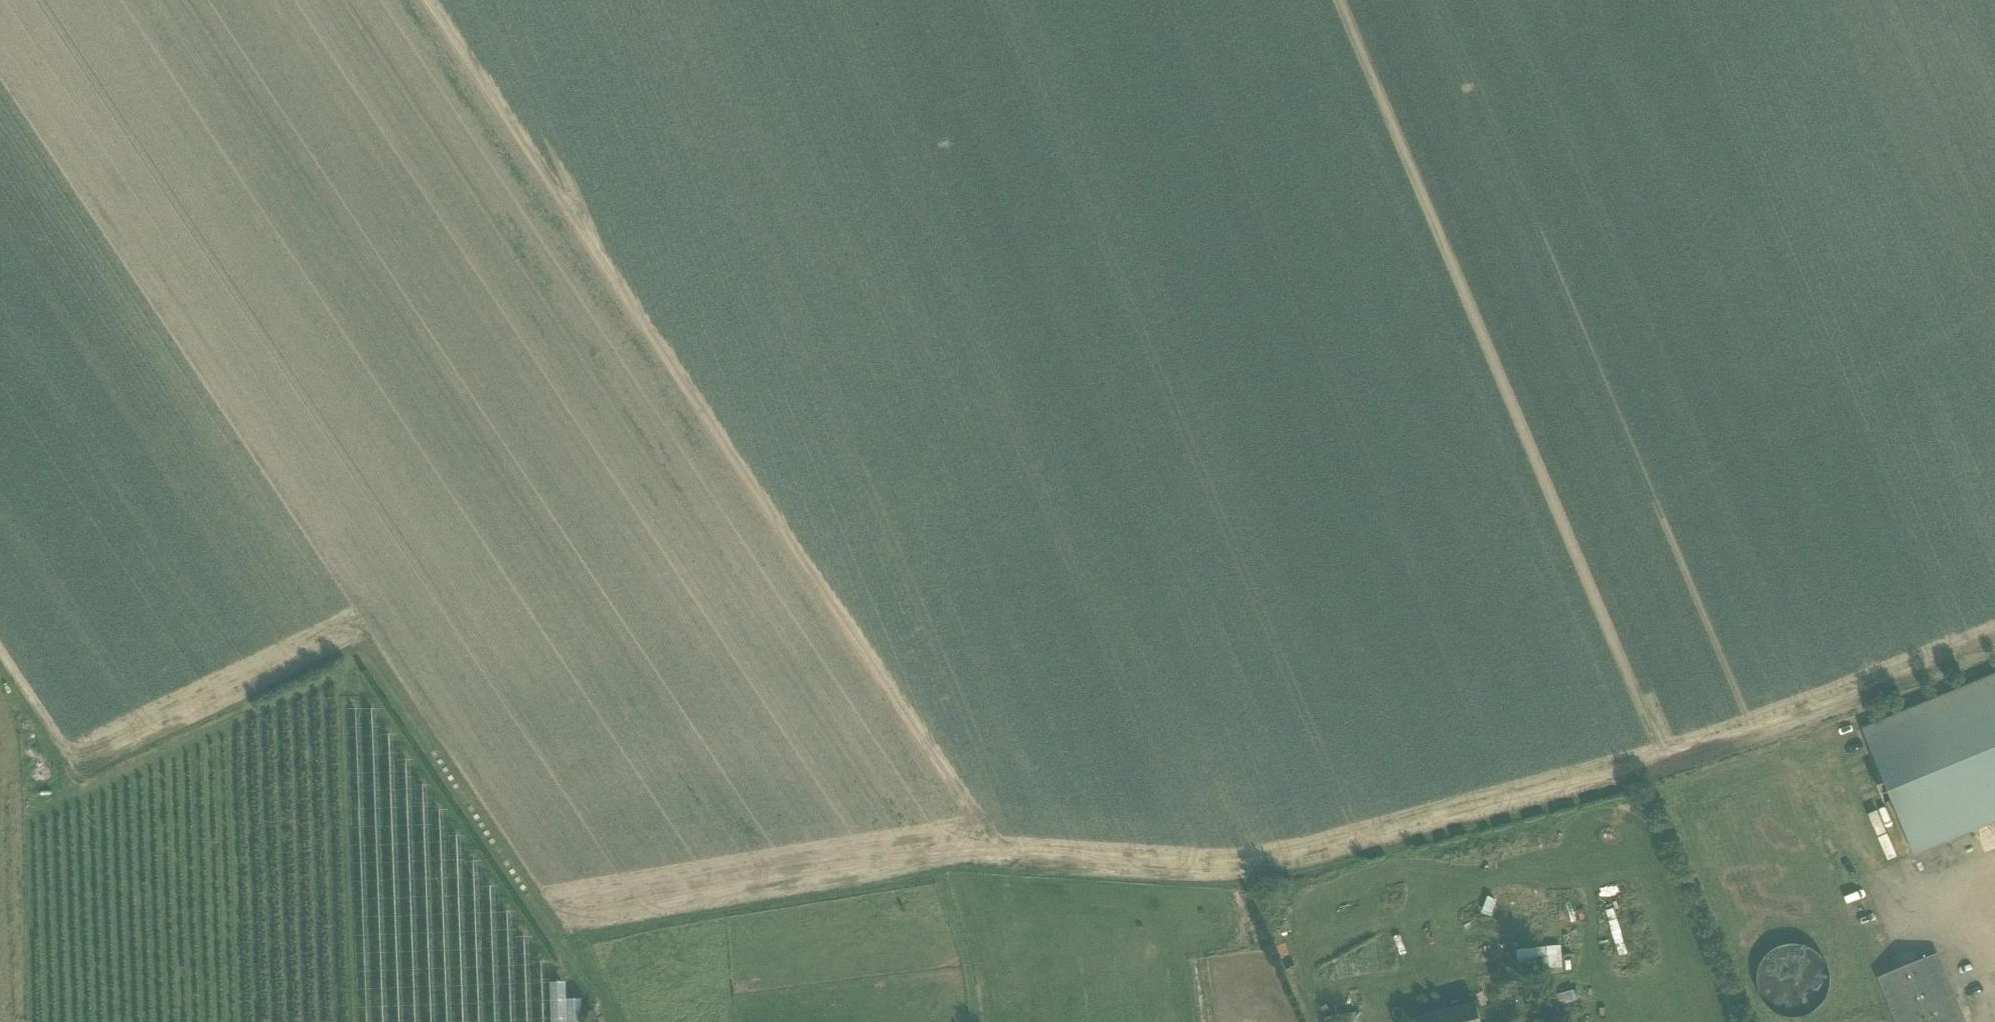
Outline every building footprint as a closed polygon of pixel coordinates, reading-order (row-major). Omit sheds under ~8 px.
[(1915,856),(1994,823),(1994,675),(1863,729),(1915,856)] [(1518,947),(1519,968),(1563,966),(1562,945),(1518,947)] [(1877,979),(1895,1021),(1966,1021),(1938,954),(1877,979)] [(1475,1003),(1417,1018),(1418,1021),(1480,1021),(1475,1003)] [(1325,1021),(1356,1021),(1355,1013),(1324,1018),(1325,1021)]
